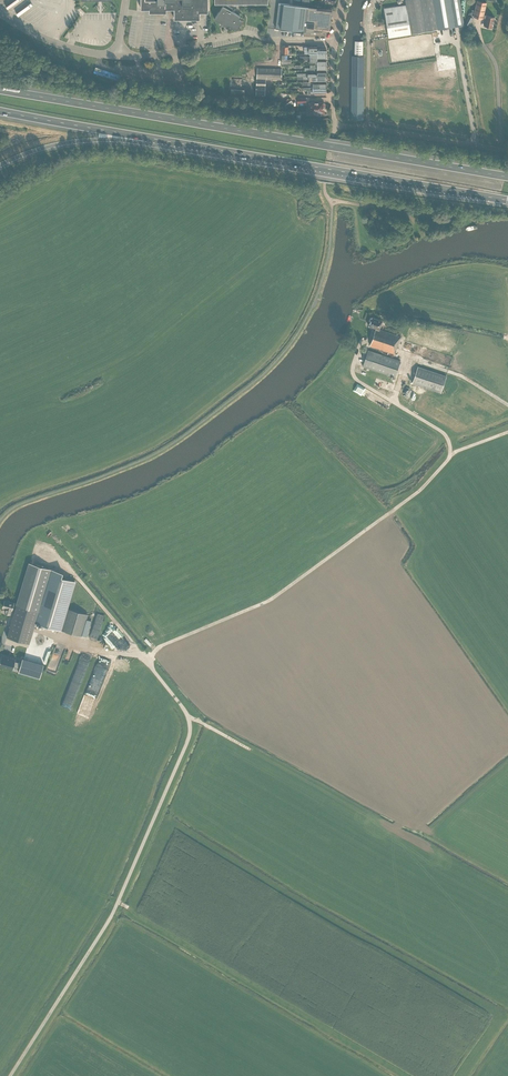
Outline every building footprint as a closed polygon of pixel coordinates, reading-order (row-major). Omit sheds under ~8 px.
[(207,0),(140,0),(140,8),(149,8),(149,12),(166,12),(166,8),(174,8),(173,18),(198,18),(199,18),(199,11),(207,11),(207,0)] [(268,0),(214,0),(214,4),(225,4),(225,5),(224,7),(223,6),(220,12),(219,12),(215,19),(223,24),(223,26),(227,25),(235,29),(237,28),(242,21),(239,19),(240,16),(231,11),(232,10),(232,8),(226,5),(226,4),(268,4),(268,0)] [(432,0),(407,0),(405,0),(406,5),(411,34),(437,30),(432,0)] [(460,0),(432,0),(437,30),(464,25),(460,0)] [(494,17),(483,15),(486,3),(477,0),(473,16),(482,19),(482,18),(486,19),(484,26),(491,28),(494,17)] [(279,3),(276,29),(286,30),(303,32),(303,31),(305,31),(305,32),(314,32),(328,32),(329,31),(332,10),(316,8),(279,3)] [(389,38),(411,34),(406,5),(384,8),(384,9),(389,38)] [(472,30),(473,28),(470,26),(474,18),(470,16),(465,24),(469,26),(468,27),(472,30)] [(363,41),(362,41),(355,41),(355,55),(362,55),(363,41)] [(281,80),(281,69),(257,68),(257,79),(281,80)] [(286,101),(284,103),(286,107),(287,108),(294,104),(292,102),(293,102),(290,99),(289,100),(288,98),(285,100),(286,101)] [(323,103),(323,102),(310,103),(310,115),(316,115),(316,112),(318,112),(318,113),(323,113),(323,108),(325,108),(325,104),(323,103)] [(370,346),(394,354),(396,349),(397,349),(401,337),(379,329),(382,321),(371,317),(369,326),(376,328),(370,346)] [(400,361),(368,350),(362,367),(395,378),(400,361)] [(441,393),(447,377),(418,367),(413,383),(441,393)] [(360,395),(357,400),(365,405),(371,396),(360,389),(361,390),(358,394),(360,395)] [(14,613),(7,637),(29,643),(35,623),(60,630),(74,584),(49,576),(51,569),(29,563),(16,604),(5,601),(3,607),(6,608),(5,612),(10,614),(11,612),(14,613)] [(68,609),(61,630),(81,636),(88,615),(68,609)] [(96,610),(90,635),(98,637),(104,612),(96,610)] [(2,655),(0,661),(0,666),(13,669),(13,667),(20,668),(18,672),(40,678),(44,665),(22,658),(21,663),(15,661),(15,659),(2,655)]
